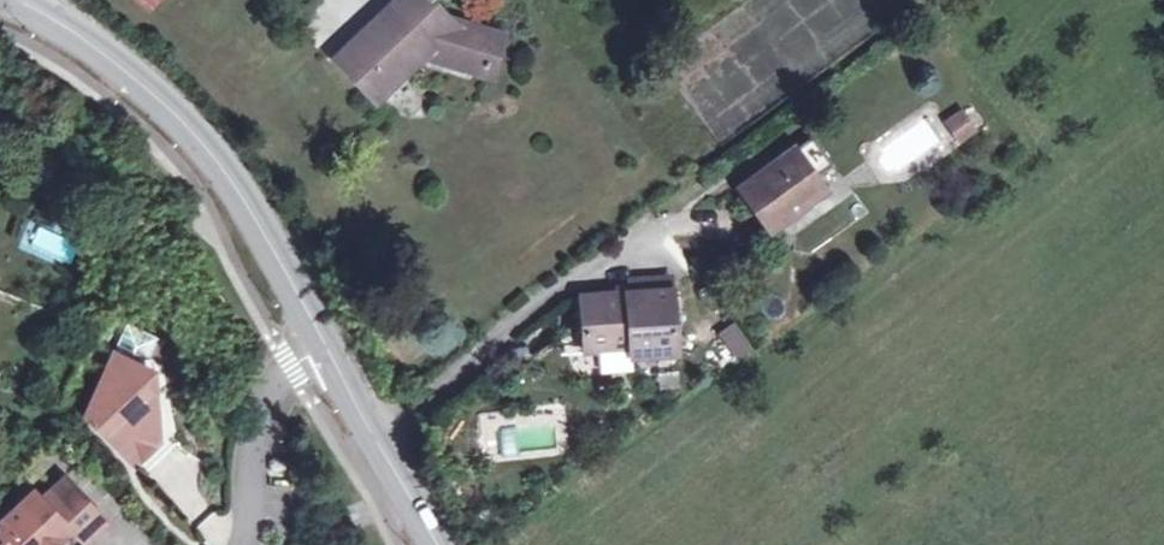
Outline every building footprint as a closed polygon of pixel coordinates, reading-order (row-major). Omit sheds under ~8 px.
[(148,9),(156,0),(138,0),(148,9)] [(331,62),(371,104),(427,52),(486,68),(496,34),(447,17),(431,0),(395,0),(331,62)] [(947,113),(933,125),(942,136),(956,124),(947,113)] [(796,201),(819,185),(794,149),(740,188),(770,230),(801,207),(796,201)] [(796,201),(801,207),(825,192),(819,185),(796,201)] [(70,262),(78,240),(27,221),(18,243),(70,262)] [(630,355),(674,351),(669,289),(578,295),(583,350),(598,349),(599,370),(630,368),(630,355)] [(735,362),(754,351),(737,322),(718,334),(735,362)] [(139,374),(158,339),(128,325),(85,417),(143,476),(177,443),(159,442),(146,378),(139,374)] [(96,512),(64,479),(41,500),(33,492),(0,523),(0,527),(2,529),(0,531),(0,544),(54,544),(68,532),(72,535),(96,512)] [(72,535),(82,544),(88,544),(108,525),(96,512),(72,535)]
